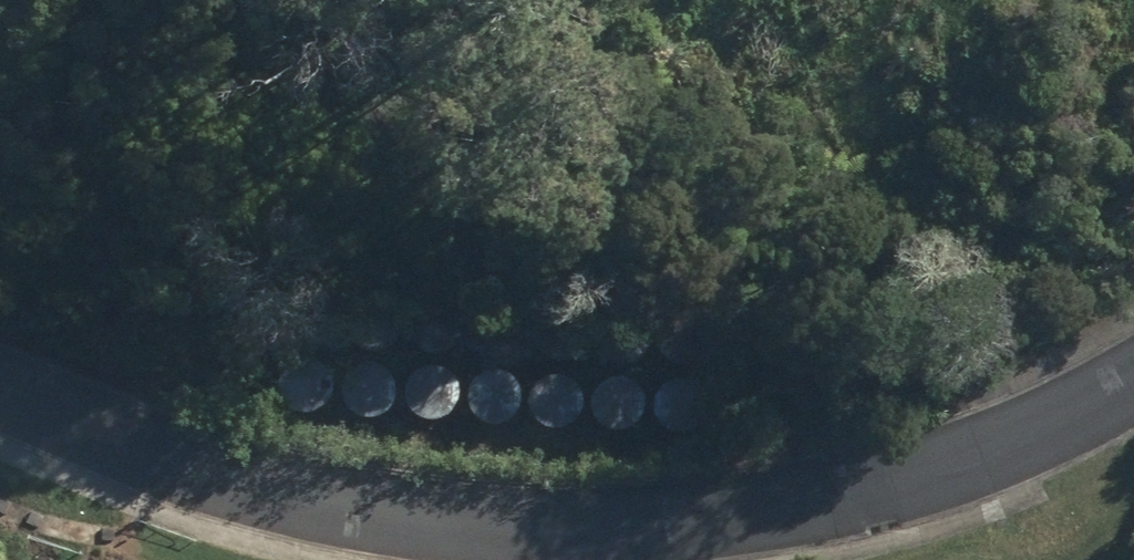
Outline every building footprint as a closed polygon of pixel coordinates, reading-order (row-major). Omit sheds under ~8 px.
[(289,340),(295,346),(302,350),(311,351),(319,349),(326,344),(331,337),(333,329),(333,321),(330,313),(324,307),(316,303),(309,302),(302,303),(295,306),(290,312),(286,318),(285,325),(285,332),(289,340)] [(359,348),(365,354),(372,358),(381,358),(389,356),(396,352),(401,345),(403,337),(403,329),(400,321),(394,315),(386,311),(379,310),(372,311),(365,314),(360,319),(356,326),(355,333),(355,341),(359,348)] [(416,348),(422,354),(429,358),(438,359),(446,357),(453,352),(458,345),(460,337),(460,329),(456,321),(451,315),(443,311),(436,310),(429,311),(422,315),(417,320),(413,326),(412,333),(412,341),(416,348)] [(539,354),(545,360),(552,364),(561,365),(569,363),(576,358),(581,351),(583,343),(583,335),(580,327),(574,321),(566,317),(559,316),(552,317),(545,321),(540,326),(536,332),(535,339),(536,347),(539,354)] [(486,356),(492,362),(499,366),(508,367),(516,365),(523,360),(528,353),(530,345),(530,337),(526,329),(521,323),(513,319),(506,318),(499,319),(492,323),(487,328),(483,334),(482,341),(482,349),(486,356)] [(672,358),(677,364),(685,368),(693,369),(702,367),(708,362),(713,355),(716,347),(715,339),(712,331),(706,325),(699,321),(692,320),(684,321),(678,325),(672,330),(669,336),(667,343),(668,351),(672,358)] [(609,362),(615,368),(622,372),(631,373),(639,371),(646,366),(651,359),(653,351),(653,343),(650,335),(644,329),(636,325),(629,324),(622,325),(615,328),(610,334),(606,340),(605,347),(606,354),(609,362)] [(284,402),(290,408),(297,411),(306,412),(314,410),(321,405),(326,399),(328,391),(328,382),(324,375),(319,369),(311,365),(304,364),(297,365),(290,368),(285,373),(281,380),(280,387),(280,394),(284,402)] [(354,410),(360,416),(367,419),(376,420),(384,418),(391,413),(396,407),(398,399),(398,390),(394,383),(389,376),(381,373),(374,371),(367,373),(360,376),(355,381),(351,387),(349,395),(350,402),(354,410)] [(411,410),(417,416),(424,419),(433,420),(441,418),(448,414),(453,407),(455,399),(455,391),(451,383),(446,377),(438,373),(431,372),(424,373),(417,376),(412,381),(408,388),(406,395),(407,402),(411,410)] [(534,416),(540,422),(547,425),(556,426),(564,424),(571,420),(576,413),(578,405),(578,396),(575,389),(569,383),(561,379),(554,378),(547,379),(540,382),(535,387),(531,393),(530,401),(530,408),(534,416)] [(481,418),(487,424),(494,427),(503,428),(511,426),(518,422),(523,415),(525,407),(525,399),(521,391),(516,385),(508,381),(501,380),(494,381),(487,384),(482,389),(478,396),(476,403),(477,410),(481,418)] [(666,420),(672,426),(680,429),(688,430),(696,428),(703,424),(708,417),(711,409),(710,400),(707,393),(701,387),(694,383),(686,382),(679,383),(673,386),(667,391),(664,398),(662,405),(663,412),(666,420)] [(604,424),(610,430),(617,433),(626,434),(634,432),(641,427),(646,421),(648,413),(648,404),(645,397),(639,391),(631,387),(624,386),(617,387),(610,390),(605,395),(601,402),(600,409),(600,416),(604,424)]
